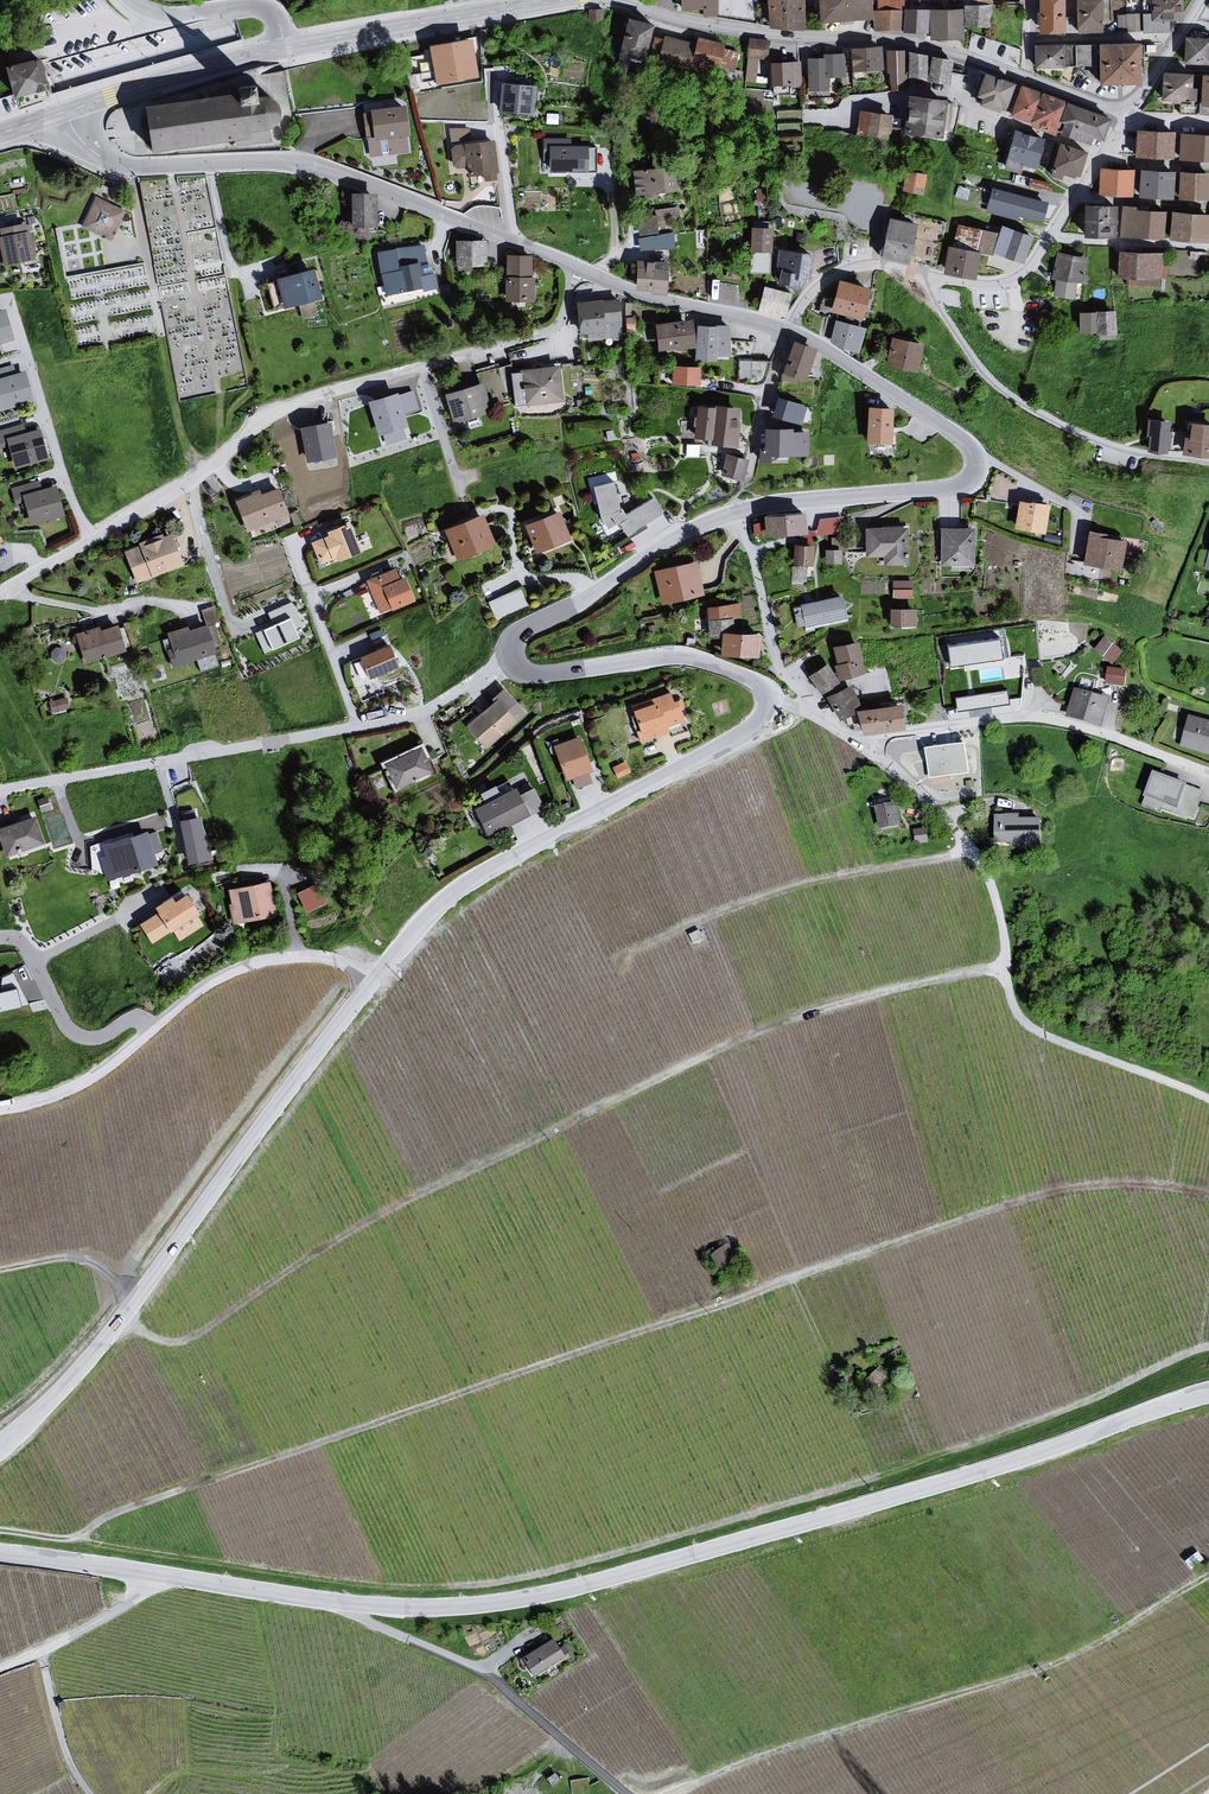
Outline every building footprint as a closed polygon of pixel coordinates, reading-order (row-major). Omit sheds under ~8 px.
[(676,13),(716,17),(716,0),(675,0),(676,13)] [(766,29),(801,32),(803,0),(764,0),(766,29)] [(815,26),(869,22),(867,0),(813,0),(815,26)] [(873,12),(901,11),(903,0),(874,0),(873,12)] [(1065,0),(1038,1),(1039,36),(1065,36),(1065,0)] [(1077,36),(1105,35),(1104,0),(1076,0),(1077,36)] [(1154,14),(1127,15),(1127,31),(1144,31),(1144,33),(1170,33),(1170,21),(1183,21),(1182,0),(1153,0),(1154,14)] [(989,6),(959,6),(960,11),(962,29),(989,29),(989,6)] [(901,11),(873,12),(873,32),(900,35),(901,11)] [(928,11),(901,11),(900,35),(925,37),(927,35),(928,11)] [(961,41),(960,11),(928,11),(927,35),(929,35),(930,42),(946,45),(946,40),(961,41)] [(651,27),(622,19),(617,52),(644,57),(651,27)] [(692,46),(662,36),(657,58),(690,65),(689,55),(692,46)] [(473,39),(428,48),(437,86),(478,76),(473,39)] [(724,47),(695,39),(692,46),(689,55),(690,65),(717,74),(724,47)] [(1187,63),(1208,64),(1208,40),(1187,40),(1187,63)] [(1065,45),(1035,46),(1036,71),(1066,69),(1065,45)] [(1137,46),(1102,47),(1103,84),(1139,82),(1137,46)] [(878,48),(845,50),(848,74),(881,73),(878,48)] [(903,54),(881,52),(885,83),(894,85),(906,76),(903,54)] [(923,57),(903,54),(906,76),(906,80),(925,79),(923,57)] [(844,56),(820,56),(823,60),(824,80),(829,80),(846,80),(844,56)] [(950,62),(927,57),(925,79),(925,83),(946,90),(950,62)] [(824,80),(823,60),(804,60),(807,93),(829,93),(829,80),(824,80)] [(16,97),(47,88),(40,62),(10,70),(16,97)] [(800,63),(765,65),(769,87),(789,85),(789,89),(801,88),(800,63)] [(1012,85),(979,74),(971,98),(977,101),(975,107),(994,113),(996,109),(1002,112),(1012,85)] [(1192,77),(1166,75),(1164,99),(1193,101),(1194,91),(1191,91),(1192,77)] [(257,99),(255,87),(242,89),(242,95),(149,109),(156,153),(235,142),(236,147),(271,142),(270,130),(278,123),(280,113),(275,103),(265,100),(257,99)] [(534,89),(505,87),(504,112),(533,113),(534,89)] [(1029,129),(1052,137),(1059,125),(1054,123),(1061,104),(1017,87),(1006,117),(1030,125),(1029,129)] [(899,133),(904,138),(938,139),(940,101),(902,97),(898,107),(899,133)] [(1101,143),(1109,120),(1061,104),(1054,123),(1059,125),(1057,140),(1089,149),(1091,140),(1101,143)] [(401,105),(363,112),(366,138),(362,138),(364,152),(368,157),(407,153),(401,105)] [(891,116),(856,113),(855,138),(888,141),(891,116)] [(1172,133),(1132,130),(1133,159),(1173,159),(1172,133)] [(1043,141),(1010,132),(1003,170),(1023,173),(1022,166),(1036,167),(1043,141)] [(1177,133),(1176,159),(1208,161),(1208,136),(1177,133)] [(570,141),(545,141),(545,162),(551,162),(551,172),(596,172),(596,149),(570,149),(570,141)] [(489,143),(449,148),(451,167),(453,168),(463,169),(464,178),(478,176),(482,178),(482,183),(495,183),(489,143)] [(1056,144),(1047,176),(1061,183),(1064,177),(1072,180),(1073,177),(1078,179),(1086,153),(1056,144)] [(924,188),(928,167),(908,162),(904,184),(924,188)] [(670,167),(630,174),(633,195),(674,193),(670,167)] [(1131,170),(1097,169),(1097,196),(1131,197),(1131,170)] [(1174,171),(1133,170),(1134,199),(1174,200),(1174,171)] [(1208,174),(1179,174),(1179,200),(1208,201),(1208,174)] [(1016,197),(996,192),(990,215),(995,221),(1009,223),(1016,197)] [(377,197),(354,197),(355,227),(377,226),(377,197)] [(120,211),(98,199),(84,228),(108,239),(120,211)] [(679,245),(676,205),(637,207),(640,247),(679,245)] [(1113,207),(1079,206),(1080,238),(1113,239),(1113,207)] [(1163,211),(1120,208),(1118,237),(1163,239),(1163,211)] [(1172,214),(1170,241),(1208,243),(1208,242),(1208,216),(1172,214)] [(910,226),(882,220),(873,259),(901,265),(910,226)] [(0,229),(0,264),(1,267),(31,263),(24,233),(21,233),(19,226),(0,229)] [(954,226),(949,249),(972,254),(988,256),(992,235),(954,226)] [(996,227),(992,235),(988,256),(1018,264),(1026,237),(996,227)] [(768,231),(747,230),(746,253),(768,254),(768,231)] [(483,243),(451,243),(453,269),(455,270),(485,268),(483,243)] [(949,249),(943,248),(939,275),(969,281),(974,254),(972,254),(949,249)] [(393,250),(373,254),(378,292),(382,292),(383,295),(435,287),(431,273),(420,276),(417,263),(395,268),(393,250)] [(807,255),(774,251),(771,271),(788,273),(788,281),(792,281),(804,283),(807,255)] [(1161,253),(1115,252),(1114,280),(1159,281),(1159,279),(1168,280),(1168,266),(1162,265),(1161,253)] [(1086,258),(1054,253),(1048,281),(1053,283),(1052,297),(1075,300),(1077,284),(1087,286),(1087,277),(1085,276),(1086,258)] [(528,257),(503,257),(502,302),(532,304),(528,257)] [(667,265),(640,263),(638,290),(666,293),(667,265)] [(315,271),(278,281),(287,311),(323,301),(315,271)] [(788,273),(771,271),(770,287),(791,289),(792,281),(788,281),(788,273)] [(833,283),(825,312),(856,320),(864,292),(833,283)] [(789,295),(760,288),(753,314),(777,320),(783,317),(789,295)] [(615,301),(572,305),(574,329),(578,335),(603,334),(602,326),(618,324),(615,301)] [(1113,312),(1077,314),(1077,335),(1096,336),(1098,342),(1115,342),(1113,312)] [(0,315),(0,345),(12,342),(3,314),(0,315)] [(689,319),(648,327),(655,352),(691,350),(691,327),(689,319)] [(859,328),(831,322),(826,346),(854,352),(859,328)] [(725,327),(691,327),(691,350),(692,362),(720,362),(721,357),(727,358),(725,327)] [(915,342),(885,337),(880,368),(910,373),(915,342)] [(811,351),(788,343),(777,381),(802,383),(811,351)] [(721,357),(720,362),(722,382),(748,384),(748,360),(727,358),(721,357)] [(556,368),(516,371),(525,406),(562,404),(556,368)] [(696,369),(668,368),(668,387),(696,387),(696,369)] [(0,380),(0,411),(33,405),(25,375),(0,380)] [(481,385),(442,396),(451,425),(487,416),(484,405),(487,404),(481,385)] [(399,394),(369,402),(379,436),(408,427),(399,394)] [(793,403),(773,398),(766,425),(786,427),(793,403)] [(710,409),(692,406),(690,439),(709,441),(710,409)] [(735,409),(710,406),(710,409),(709,441),(709,444),(714,444),(715,447),(734,449),(735,409)] [(862,444),(888,444),(887,408),(861,408),(862,444)] [(1170,425),(1150,422),(1149,434),(1152,435),(1151,450),(1167,452),(1170,425)] [(331,423),(301,428),(307,463),(338,457),(331,423)] [(1187,455),(1208,458),(1208,428),(1191,426),(1187,455)] [(762,456),(766,457),(805,458),(805,433),(787,432),(787,429),(764,429),(760,450),(762,456)] [(37,432),(3,440),(12,470),(47,459),(37,432)] [(744,462),(720,456),(720,469),(721,477),(739,482),(744,462)] [(611,481),(587,487),(596,520),(600,521),(602,525),(600,527),(608,538),(619,530),(623,537),(660,516),(651,499),(622,516),(618,507),(611,481)] [(52,488),(16,496),(28,528),(61,518),(52,488)] [(259,491),(230,501),(242,533),(285,518),(273,489),(260,494),(259,491)] [(1044,504),(1014,501),(1011,528),(1042,531),(1044,504)] [(555,511),(519,526),(532,556),(568,541),(555,511)] [(799,512),(758,516),(760,540),(801,536),(799,512)] [(477,513),(440,530),(454,561),(491,544),(477,513)] [(841,532),(840,516),(818,517),(819,533),(841,532)] [(322,537),(306,543),(315,567),(333,559),(335,562),(370,545),(364,532),(352,538),(346,524),(341,524),(321,532),(322,537)] [(904,527),(860,528),(862,559),(870,559),(870,567),(905,566),(904,527)] [(971,528),(937,528),(937,566),(971,566),(971,528)] [(1085,530),(1080,564),(1118,569),(1123,535),(1085,530)] [(166,538),(119,553),(134,584),(180,566),(166,538)] [(811,547),(789,546),(788,567),(810,568),(811,547)] [(840,549),(822,550),(823,566),(841,565),(840,549)] [(692,559),(649,571),(658,606),(701,594),(692,559)] [(416,597),(406,571),(400,573),(396,563),(366,576),(380,611),(416,597)] [(893,578),(893,597),(914,596),(913,578),(893,578)] [(497,617),(528,603),(520,586),(489,600),(497,617)] [(844,620),(838,597),(798,606),(803,630),(844,620)] [(742,619),(741,599),(708,600),(709,631),(722,631),(721,620),(742,619)] [(913,609),(885,610),(885,628),(913,628),(913,619),(913,609)] [(291,618),(255,634),(265,654),(300,638),(291,618)] [(184,628),(163,634),(172,669),(213,655),(203,625),(186,631),(184,628)] [(95,628),(72,635),(80,666),(123,650),(115,628),(96,630),(95,628)] [(755,634),(716,632),(714,657),(753,659),(755,634)] [(1000,638),(947,646),(951,668),(1003,660),(1000,638)] [(1101,639),(1091,651),(1108,667),(1119,656),(1101,639)] [(833,665),(830,666),(834,682),(861,674),(856,658),(858,657),(854,641),(828,648),(833,665)] [(383,646),(354,659),(364,681),(393,668),(383,646)] [(822,664),(802,677),(816,699),(836,685),(822,664)] [(1122,674),(1103,671),(1100,685),(1119,689),(1122,674)] [(847,686),(822,698),(832,718),(857,706),(847,686)] [(957,705),(1010,701),(1009,688),(956,692),(957,705)] [(1063,717),(1097,729),(1107,702),(1073,690),(1063,717)] [(484,751),(523,716),(501,692),(463,726),(484,751)] [(646,704),(626,711),(637,743),(664,734),(663,728),(680,722),(669,692),(645,701),(646,704)] [(51,710),(70,707),(69,698),(50,700),(51,710)] [(855,735),(899,728),(895,704),(851,712),(855,735)] [(1183,717),(1176,747),(1208,755),(1208,723),(1183,717)] [(572,737),(547,745),(559,781),(568,778),(572,790),(589,784),(585,773),(572,737)] [(393,792),(432,772),(418,745),(379,764),(393,792)] [(967,748),(927,753),(933,783),(970,778),(967,748)] [(616,775),(632,772),(628,759),(613,762),(616,775)] [(1203,791),(1149,773),(1139,803),(1193,821),(1203,791)] [(508,785),(464,808),(481,840),(541,809),(529,787),(514,795),(508,785)] [(880,826),(903,822),(899,798),(876,802),(880,826)] [(1037,815),(990,814),(989,849),(1036,850),(1037,815)] [(0,827),(0,851),(2,858),(40,846),(31,817),(0,827)] [(201,818),(181,821),(189,865),(212,860),(209,842),(203,828),(201,818)] [(97,846),(100,857),(96,858),(104,881),(155,865),(153,857),(160,855),(153,833),(143,836),(142,831),(97,846)] [(297,889),(306,911),(326,902),(317,880),(297,889)] [(264,881),(224,891),(233,926),(273,916),(264,881)] [(180,892),(149,909),(152,915),(139,922),(146,934),(158,927),(163,935),(194,917),(180,892)] [(45,1001),(22,965),(0,977),(0,1010),(45,1001)] [(739,1260),(731,1242),(711,1250),(718,1269),(739,1260)] [(550,1637),(517,1659),(531,1681),(565,1659),(550,1637)] [(574,1793),(589,1792),(588,1778),(573,1778),(574,1793)]
